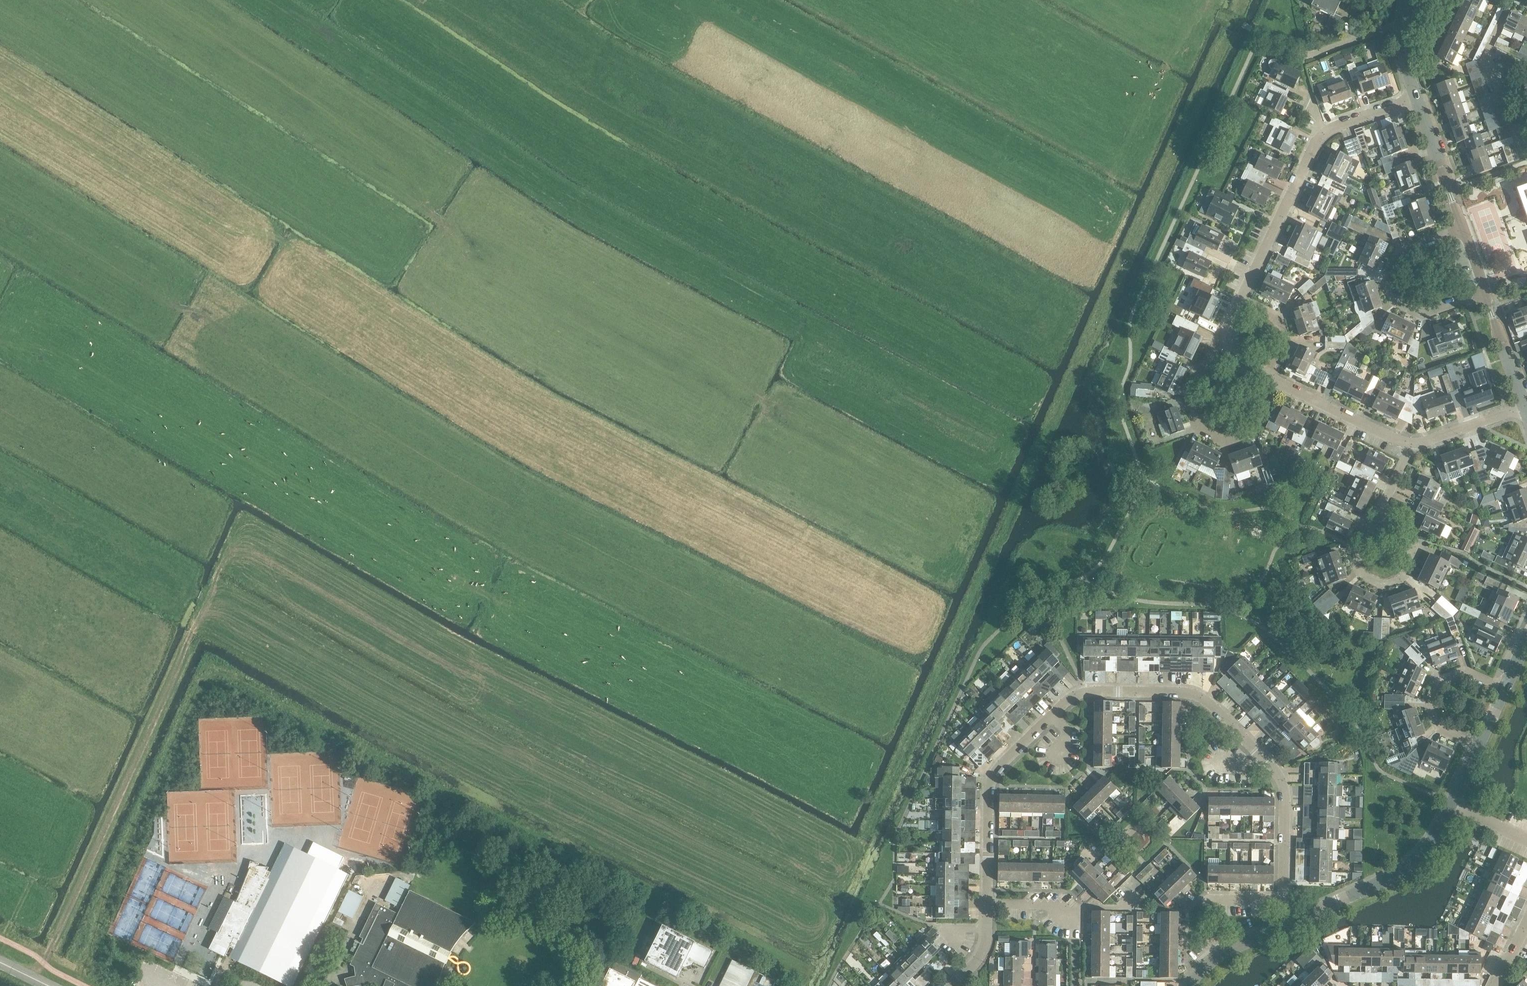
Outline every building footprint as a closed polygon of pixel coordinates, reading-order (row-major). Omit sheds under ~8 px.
[(1325,27),(1335,31),(1341,18),(1335,15),(1341,0),(1314,0),(1311,7),(1330,16),(1325,27)] [(1463,3),(1478,10),(1483,0),(1464,0),(1463,3)] [(1463,3),(1458,14),(1473,21),(1475,16),(1481,19),(1484,13),(1478,10),(1463,3)] [(1499,7),(1494,18),(1498,20),(1504,9),(1499,7)] [(1504,27),(1515,33),(1522,18),(1522,15),(1518,14),(1516,15),(1511,12),(1504,27)] [(1458,14),(1452,25),(1468,32),(1473,21),(1458,14)] [(1494,18),(1488,29),(1493,31),(1498,20),(1494,18)] [(1526,38),(1526,36),(1526,20),(1522,18),(1515,33),(1526,38)] [(1452,25),(1447,36),(1462,43),(1468,32),(1452,25)] [(1488,29),(1483,40),(1488,42),(1493,31),(1488,29)] [(1447,36),(1442,46),(1457,54),(1462,43),(1447,36)] [(1483,40),(1478,50),(1482,53),(1488,42),(1483,40)] [(1494,47),(1505,52),(1508,48),(1496,42),(1494,47)] [(1457,54),(1442,46),(1437,58),(1452,65),(1457,54)] [(1505,52),(1516,58),(1519,53),(1508,48),(1505,52)] [(1478,50),(1473,61),(1474,62),(1479,60),(1482,53),(1478,50)] [(1344,55),(1346,61),(1352,59),(1350,53),(1344,55)] [(1380,66),(1369,70),(1376,90),(1389,85),(1384,71),(1390,69),(1384,53),(1376,56),(1380,66)] [(1526,63),(1526,57),(1519,53),(1516,58),(1526,63)] [(1342,54),(1333,57),(1335,62),(1343,59),(1342,54)] [(1261,80),(1267,83),(1279,89),(1282,83),(1293,88),(1300,73),(1279,63),(1279,62),(1276,61),(1275,61),(1274,60),(1273,60),(1272,61),(1271,61),(1270,62),(1269,63),(1269,64),(1269,65),(1269,66),(1269,67),(1269,68),(1270,68),(1270,69),(1271,69),(1272,70),(1269,76),(1264,74),(1261,80)] [(1376,90),(1369,70),(1358,74),(1354,63),(1347,66),(1352,82),(1358,80),(1363,94),(1376,90)] [(1469,75),(1480,71),(1478,66),(1467,70),(1469,75)] [(1469,75),(1471,81),(1482,77),(1480,71),(1469,75)] [(1437,86),(1441,97),(1457,92),(1453,80),(1437,86)] [(1318,87),(1324,104),(1331,102),(1332,105),(1352,98),(1346,81),(1327,88),(1325,84),(1318,87)] [(1279,89),(1267,83),(1263,91),(1261,90),(1255,102),(1261,105),(1261,106),(1280,115),(1288,99),(1277,94),(1279,89)] [(1475,92),(1477,97),(1488,94),(1486,88),(1475,92)] [(1441,97),(1445,109),(1461,104),(1457,92),(1441,97)] [(1477,97),(1479,103),(1490,99),(1488,94),(1477,97)] [(1445,109),(1449,120),(1464,115),(1461,104),(1445,109)] [(1485,121),(1496,117),(1494,111),(1483,115),(1485,121)] [(1449,120),(1453,132),(1468,126),(1464,115),(1449,120)] [(1496,117),(1485,121),(1487,126),(1498,122),(1496,117)] [(1269,125),(1274,127),(1266,143),(1289,154),(1297,136),(1285,130),(1288,125),(1273,118),(1269,125)] [(1379,130),(1384,146),(1404,139),(1400,128),(1396,130),(1394,125),(1379,130)] [(1457,144),(1464,141),(1473,138),(1472,137),(1468,126),(1453,132),(1452,133),(1453,137),(1455,138),(1457,144)] [(1464,141),(1468,152),(1484,147),(1482,141),(1489,139),(1487,132),(1472,137),(1473,138),(1464,141)] [(1498,136),(1500,141),(1511,137),(1509,132),(1498,136)] [(1363,136),(1357,138),(1362,153),(1368,151),(1363,136)] [(1502,147),(1513,143),(1511,137),(1500,141),(1502,147)] [(1362,153),(1357,138),(1351,140),(1356,155),(1360,154),(1362,153)] [(1380,159),(1383,165),(1398,160),(1396,154),(1408,150),(1404,139),(1384,146),(1380,147),(1383,158),(1380,159)] [(1488,158),(1486,153),(1493,151),(1491,144),(1484,147),(1468,152),(1468,153),(1466,154),(1469,160),(1470,159),(1472,163),(1488,158)] [(1331,155),(1326,165),(1345,174),(1352,159),(1338,152),(1336,157),(1331,155)] [(1248,164),(1244,172),(1265,182),(1268,175),(1276,179),(1283,165),(1261,154),(1255,168),(1248,164)] [(1519,160),(1517,154),(1506,158),(1508,164),(1519,160)] [(1488,158),(1472,163),(1476,175),(1492,170),(1488,158)] [(1394,172),(1397,181),(1416,174),(1412,162),(1400,166),(1398,160),(1383,165),(1386,175),(1394,172)] [(1332,181),(1330,186),(1344,193),(1347,187),(1341,184),(1345,174),(1326,165),(1321,175),(1332,181)] [(1265,182),(1244,172),(1241,179),(1248,183),(1242,196),(1263,206),(1270,192),(1262,188),(1265,182)] [(1416,174),(1397,181),(1400,190),(1394,192),(1398,202),(1412,197),(1410,190),(1421,187),(1416,174)] [(1311,197),(1334,208),(1335,205),(1337,204),(1339,202),(1340,201),(1341,199),(1344,193),(1330,186),(1327,191),(1316,186),(1311,197)] [(1369,186),(1367,191),(1373,207),(1383,212),(1381,208),(1379,200),(1378,199),(1375,189),(1369,186)] [(1516,189),(1526,219),(1526,186),(1516,189)] [(1201,211),(1208,214),(1207,215),(1229,226),(1237,208),(1231,205),(1233,199),(1221,193),(1211,188),(1208,195),(1201,211)] [(1385,196),(1378,199),(1379,200),(1381,208),(1388,205),(1385,196)] [(1334,208),(1311,197),(1306,207),(1311,209),(1308,214),(1326,222),(1334,208)] [(1408,205),(1412,218),(1430,212),(1425,199),(1408,205)] [(1381,208),(1384,214),(1392,211),(1397,209),(1395,203),(1388,205),(1381,208)] [(1384,214),(1386,220),(1395,217),(1392,211),(1384,214)] [(1430,212),(1412,218),(1417,231),(1434,225),(1430,212)] [(1350,221),(1347,228),(1364,235),(1367,229),(1350,221)] [(1377,221),(1374,227),(1391,234),(1388,227),(1388,226),(1377,221)] [(1188,239),(1186,243),(1202,251),(1205,245),(1217,251),(1224,236),(1202,226),(1196,223),(1190,235),(1188,239)] [(1332,223),(1329,230),(1343,237),(1346,230),(1339,226),(1332,223)] [(1297,227),(1292,237),(1311,246),(1318,232),(1303,224),(1301,229),(1297,227)] [(1388,227),(1391,234),(1393,240),(1399,238),(1394,225),(1388,227)] [(1343,237),(1329,230),(1326,236),(1334,239),(1340,243),(1343,237)] [(1311,246),(1292,237),(1287,248),(1298,253),(1296,256),(1309,262),(1316,248),(1311,246)] [(1370,237),(1364,250),(1382,258),(1387,245),(1370,237)] [(1334,239),(1327,253),(1334,256),(1340,243),(1334,239)] [(1204,252),(1202,251),(1186,243),(1182,251),(1189,255),(1183,268),(1204,278),(1211,263),(1201,258),(1204,252)] [(1382,258),(1364,250),(1359,247),(1353,260),(1359,262),(1358,263),(1376,271),(1382,258)] [(1278,255),(1275,261),(1288,267),(1291,261),(1278,255)] [(1309,262),(1296,256),(1293,262),(1308,269),(1311,263),(1309,262)] [(1271,298),(1273,299),(1281,281),(1268,275),(1260,292),(1262,293),(1261,295),(1270,300),(1271,298)] [(1327,283),(1326,282),(1325,277),(1324,276),(1314,285),(1308,291),(1312,295),(1327,283)] [(1352,277),(1345,277),(1348,286),(1360,283),(1358,277),(1352,277)] [(1218,303),(1219,300),(1210,296),(1213,288),(1194,279),(1190,287),(1199,292),(1190,312),(1200,317),(1209,321),(1216,308),(1217,309),(1219,303),(1218,303)] [(1302,296),(1308,291),(1314,285),(1309,280),(1297,290),(1302,296)] [(1281,281),(1273,299),(1285,305),(1294,287),(1281,281)] [(1356,288),(1361,301),(1378,295),(1376,292),(1378,290),(1376,284),(1374,284),(1373,282),(1356,288)] [(1360,319),(1364,330),(1374,321),(1371,311),(1382,308),(1382,307),(1383,306),(1382,301),(1380,301),(1378,295),(1361,301),(1353,303),(1354,306),(1354,309),(1356,314),(1359,317),(1360,319)] [(1168,311),(1180,317),(1180,316),(1179,316),(1182,309),(1180,308),(1178,307),(1173,305),(1173,304),(1171,303),(1168,311)] [(1292,312),(1296,324),(1315,317),(1310,304),(1299,308),(1300,309),(1292,312)] [(1526,326),(1521,310),(1520,309),(1515,310),(1515,312),(1509,314),(1515,330),(1526,326)] [(1382,333),(1394,338),(1402,320),(1390,314),(1384,326),(1374,321),(1364,330),(1359,334),(1366,337),(1373,332),(1381,335),(1382,333)] [(1164,347),(1161,353),(1176,359),(1178,354),(1191,360),(1201,339),(1191,334),(1192,330),(1195,331),(1197,326),(1195,324),(1179,317),(1175,327),(1182,330),(1172,351),(1164,347)] [(1315,317),(1296,324),(1300,336),(1308,333),(1308,334),(1319,331),(1315,317)] [(1404,321),(1402,320),(1394,338),(1411,346),(1407,353),(1417,358),(1419,342),(1410,338),(1415,326),(1411,324),(1412,322),(1405,319),(1404,321)] [(1442,329),(1440,325),(1433,327),(1437,338),(1427,342),(1433,358),(1439,355),(1436,347),(1446,343),(1461,338),(1456,324),(1442,329)] [(1300,346),(1294,358),(1310,365),(1313,359),(1315,360),(1318,354),(1308,349),(1307,350),(1300,346)] [(1167,363),(1162,375),(1180,384),(1186,371),(1173,365),(1176,359),(1161,353),(1158,359),(1167,363)] [(1481,353),(1471,357),(1475,369),(1486,366),(1481,353)] [(1310,365),(1294,358),(1291,364),(1289,363),(1286,370),(1291,373),(1291,371),(1296,373),(1296,374),(1306,379),(1309,373),(1311,375),(1314,368),(1310,365)] [(1342,392),(1347,394),(1355,379),(1359,370),(1340,360),(1333,375),(1339,378),(1333,390),(1341,394),(1342,392)] [(1417,365),(1419,372),(1426,370),(1424,363),(1417,365)] [(1486,376),(1484,370),(1468,376),(1472,388),(1461,392),(1466,407),(1476,403),(1477,405),(1493,399),(1490,390),(1494,389),(1489,375),(1486,376)] [(1325,373),(1322,378),(1317,376),(1315,382),(1312,381),(1310,387),(1316,390),(1319,385),(1326,389),(1332,376),(1325,373)] [(1180,384),(1162,375),(1155,388),(1173,396),(1180,384)] [(1442,377),(1448,394),(1454,392),(1448,375),(1442,377)] [(1355,379),(1347,394),(1353,397),(1352,399),(1360,403),(1366,391),(1372,394),(1379,379),(1372,376),(1369,384),(1361,380),(1360,382),(1355,379)] [(1451,382),(1454,390),(1460,389),(1457,380),(1451,382)] [(1372,409),(1384,415),(1392,398),(1382,394),(1387,385),(1379,381),(1372,395),(1377,398),(1372,409)] [(1132,384),(1130,388),(1130,396),(1135,397),(1136,390),(1140,390),(1141,385),(1133,385),(1132,384)] [(1136,390),(1135,397),(1155,399),(1156,390),(1154,390),(1154,392),(1140,390),(1136,390)] [(1421,395),(1414,398),(1412,415),(1421,412),(1422,416),(1426,414),(1428,420),(1442,416),(1437,400),(1434,393),(1421,397),(1421,395)] [(1392,398),(1384,415),(1397,421),(1402,410),(1412,415),(1414,398),(1407,394),(1405,398),(1394,394),(1392,398)] [(1450,396),(1437,400),(1442,416),(1447,414),(1447,416),(1456,413),(1450,396)] [(1161,425),(1159,425),(1163,437),(1170,435),(1170,436),(1184,431),(1176,408),(1157,415),(1161,425)] [(1280,426),(1287,430),(1296,412),(1291,409),(1290,411),(1283,408),(1279,417),(1273,414),(1266,428),(1276,433),(1280,426)] [(1292,441),(1302,445),(1308,431),(1302,428),(1307,419),(1300,416),(1301,414),(1296,412),(1287,430),(1294,433),(1292,441)] [(1314,441),(1324,445),(1332,429),(1319,423),(1314,434),(1308,431),(1302,445),(1305,447),(1310,449),(1314,441)] [(1332,429),(1324,445),(1334,450),(1330,459),(1338,463),(1345,448),(1339,446),(1344,435),(1332,429)] [(1349,442),(1345,449),(1350,451),(1353,444),(1349,442)] [(1185,452),(1177,467),(1185,471),(1187,466),(1198,471),(1200,467),(1201,464),(1208,449),(1196,443),(1190,454),(1185,452)] [(1497,492),(1512,487),(1518,485),(1517,481),(1519,480),(1518,477),(1516,478),(1513,472),(1508,469),(1514,457),(1502,451),(1502,450),(1493,445),(1490,451),(1485,448),(1476,451),(1482,469),(1485,463),(1492,466),(1491,468),(1505,474),(1497,491),(1497,492)] [(1255,447),(1242,452),(1249,471),(1262,466),(1255,447)] [(1482,470),(1482,469),(1476,451),(1469,453),(1467,448),(1454,452),(1460,470),(1473,466),(1475,472),(1482,470)] [(1208,449),(1201,464),(1214,470),(1215,468),(1221,455),(1208,449)] [(1287,455),(1294,459),(1298,451),(1293,449),(1289,450),(1287,455)] [(1356,461),(1353,468),(1364,474),(1369,476),(1372,469),(1381,474),(1388,459),(1369,450),(1363,464),(1356,461)] [(1251,476),(1249,471),(1242,452),(1229,457),(1235,475),(1238,474),(1240,480),(1251,476)] [(1462,477),(1460,470),(1454,452),(1441,457),(1443,462),(1436,465),(1443,484),(1450,481),(1462,477)] [(1356,477),(1350,490),(1369,499),(1375,486),(1362,480),(1364,474),(1353,468),(1348,465),(1344,471),(1350,474),(1350,475),(1356,477)] [(1177,467),(1172,478),(1180,482),(1185,471),(1177,467)] [(1262,469),(1268,486),(1274,484),(1268,467),(1262,469)] [(1424,497),(1421,503),(1440,512),(1443,505),(1433,500),(1439,486),(1420,477),(1417,485),(1416,484),(1414,489),(1413,492),(1424,497)] [(1209,488),(1206,495),(1216,499),(1222,500),(1223,480),(1217,479),(1217,480),(1216,492),(1209,488)] [(1223,480),(1222,500),(1228,500),(1230,480),(1223,480)] [(1511,510),(1526,504),(1526,492),(1526,490),(1515,494),(1512,487),(1497,492),(1494,494),(1496,501),(1498,500),(1498,501),(1499,501),(1501,500),(1502,502),(1504,503),(1508,501),(1511,510)] [(1328,503),(1345,511),(1348,513),(1351,506),(1363,512),(1369,499),(1350,490),(1345,502),(1331,496),(1328,503)] [(1345,511),(1328,503),(1325,510),(1333,513),(1326,528),(1345,536),(1352,522),(1342,517),(1345,511)] [(1447,523),(1437,519),(1440,512),(1421,503),(1420,503),(1416,512),(1426,517),(1420,529),(1440,538),(1447,523)] [(1509,528),(1526,528),(1524,520),(1526,519),(1526,504),(1511,510),(1508,511),(1513,523),(1509,525),(1509,528)] [(1489,527),(1488,518),(1480,520),(1482,527),(1489,527)] [(1475,541),(1480,531),(1472,528),(1467,538),(1475,541)] [(1510,547),(1526,555),(1526,540),(1526,539),(1526,538),(1526,528),(1509,528),(1509,532),(1515,535),(1510,547)] [(1472,548),(1464,544),(1461,549),(1469,553),(1472,548)] [(1510,547),(1504,559),(1498,556),(1494,563),(1510,570),(1513,564),(1523,568),(1526,559),(1526,555),(1510,547)] [(1318,560),(1322,572),(1342,565),(1337,552),(1321,558),(1319,551),(1302,557),(1304,564),(1318,560)] [(1483,551),(1481,557),(1490,561),(1492,555),(1483,551)] [(1431,555),(1425,568),(1444,577),(1449,564),(1459,569),(1462,562),(1443,553),(1440,559),(1431,555)] [(1342,565),(1322,572),(1317,574),(1322,587),(1347,579),(1342,565)] [(1444,577),(1425,568),(1419,580),(1438,589),(1444,577)] [(1499,591),(1493,603),(1512,612),(1518,599),(1505,593),(1507,586),(1487,577),(1484,584),(1499,591)] [(1345,606),(1356,611),(1366,592),(1354,587),(1345,606)] [(1313,604),(1318,610),(1335,595),(1330,590),(1313,604)] [(1414,590),(1401,594),(1408,614),(1422,609),(1414,590)] [(1366,592),(1356,611),(1368,617),(1377,598),(1366,592)] [(1408,614),(1401,594),(1388,599),(1395,619),(1408,614)] [(1335,595),(1318,610),(1323,615),(1340,601),(1335,595)] [(1442,596),(1436,602),(1453,617),(1457,613),(1458,611),(1442,596)] [(1444,620),(1446,620),(1453,617),(1436,602),(1431,608),(1444,620)] [(1481,612),(1478,619),(1498,628),(1501,622),(1506,624),(1512,612),(1493,603),(1488,615),(1481,612)] [(1452,637),(1440,641),(1447,661),(1460,656),(1453,638),(1460,635),(1455,624),(1453,617),(1446,620),(1452,637)] [(1373,640),(1381,640),(1382,619),(1374,618),(1373,640)] [(1382,619),(1381,640),(1389,641),(1390,619),(1382,619)] [(1490,651),(1491,650),(1494,652),(1501,637),(1495,634),(1498,628),(1478,619),(1472,632),(1478,635),(1475,643),(1480,645),(1479,646),(1490,651)] [(1121,657),(1128,657),(1128,640),(1129,640),(1129,636),(1127,636),(1127,633),(1117,633),(1117,636),(1116,672),(1120,672),(1121,671),(1121,657)] [(1092,672),(1095,672),(1095,636),(1080,636),(1080,645),(1084,645),(1084,657),(1091,657),(1090,670),(1092,672)] [(1100,657),(1106,657),(1106,636),(1095,636),(1095,672),(1098,672),(1099,670),(1100,657)] [(1113,672),(1116,672),(1117,636),(1106,636),(1106,657),(1112,657),(1112,671),(1113,672)] [(1135,672),(1138,672),(1139,636),(1129,636),(1129,640),(1128,640),(1128,657),(1134,657),(1134,671),(1135,672)] [(1143,658),(1149,658),(1149,640),(1149,637),(1139,636),(1138,672),(1141,672),(1143,671),(1143,658)] [(1157,672),(1159,673),(1160,637),(1149,637),(1149,640),(1149,658),(1155,658),(1155,671),(1157,672)] [(1164,658),(1171,658),(1171,637),(1160,637),(1159,673),(1163,673),(1164,671),(1164,658)] [(1178,673),(1181,673),(1182,637),(1171,637),(1171,658),(1177,658),(1177,671),(1178,673)] [(1186,658),(1192,658),(1192,637),(1182,637),(1181,673),(1184,673),(1186,671),(1186,658)] [(1200,673),(1203,673),(1204,637),(1192,637),(1192,658),(1199,658),(1198,672),(1200,673)] [(1204,637),(1203,673),(1206,673),(1207,672),(1208,658),(1214,658),(1214,657),(1220,657),(1220,637),(1204,637)] [(1407,664),(1401,676),(1420,685),(1426,672),(1418,669),(1419,666),(1424,662),(1422,660),(1422,661),(1406,644),(1400,637),(1392,640),(1395,644),(1404,648),(1406,651),(1404,652),(1410,657),(1407,664)] [(1409,641),(1406,644),(1422,661),(1422,660),(1427,656),(1430,655),(1434,666),(1437,665),(1437,667),(1445,664),(1444,662),(1447,661),(1440,641),(1434,644),(1433,642),(1431,641),(1426,643),(1426,645),(1426,646),(1427,646),(1420,649),(1415,642),(1413,644),(1409,641)] [(1047,649),(1039,657),(1062,680),(1063,678),(1063,676),(1054,667),(1059,662),(1047,649)] [(1036,655),(1029,662),(1043,677),(1048,673),(1057,683),(1059,683),(1062,680),(1039,657),(1038,658),(1036,655)] [(1223,689),(1225,691),(1252,664),(1244,656),(1227,672),(1232,677),(1223,687),(1223,689)] [(1029,662),(1021,669),(1046,695),(1048,693),(1048,691),(1039,682),(1043,677),(1029,662)] [(1243,688),(1255,676),(1259,672),(1252,664),(1225,691),(1227,693),(1229,693),(1239,684),(1243,688)] [(1288,669),(1283,665),(1279,668),(1284,673),(1288,669)] [(1021,669),(1013,677),(1028,693),(1032,688),(1042,698),(1044,698),(1046,695),(1021,669)] [(1004,683),(1007,686),(1031,710),(1033,708),(1033,706),(1023,697),(1028,693),(1013,677),(1012,676),(1004,683)] [(1238,704),(1240,706),(1263,683),(1255,676),(1243,688),(1247,693),(1238,702),(1238,704)] [(1385,695),(1385,702),(1405,702),(1405,696),(1406,694),(1414,698),(1420,685),(1401,676),(1395,689),(1393,695),(1385,695)] [(1254,699),(1258,703),(1270,691),(1263,683),(1240,706),(1242,708),(1244,708),(1254,699)] [(1007,686),(999,693),(1013,707),(1017,703),(1026,713),(1028,713),(1031,710),(1007,686)] [(1253,719),(1255,722),(1282,695),(1275,687),(1270,691),(1258,703),(1262,708),(1253,717),(1253,719)] [(989,698),(993,702),(1015,725),(1017,724),(1017,722),(1008,712),(1013,707),(999,693),(997,691),(989,698)] [(1273,719),(1285,707),(1290,702),(1282,695),(1255,722),(1257,724),(1259,724),(1269,715),(1273,719)] [(984,710),(986,712),(997,723),(997,722),(1001,718),(1011,728),(1013,728),(1015,725),(993,702),(984,710)] [(1094,702),(1094,713),(1112,713),(1112,702),(1094,702)] [(1127,713),(1129,713),(1129,714),(1135,714),(1135,702),(1129,702),(1129,710),(1127,710),(1127,713)] [(1163,702),(1163,714),(1180,714),(1181,703),(1163,702)] [(1396,715),(1400,728),(1419,721),(1415,708),(1405,711),(1404,709),(1405,702),(1385,702),(1385,709),(1393,709),(1396,715)] [(1327,710),(1321,703),(1316,708),(1323,715),(1327,710)] [(1268,735),(1270,737),(1293,714),(1285,707),(1273,719),(1277,724),(1268,733),(1268,735)] [(986,712),(979,719),(1004,745),(1006,743),(1006,741),(996,731),(1001,727),(997,722),(997,723),(986,712)] [(1284,730),(1288,734),(1301,722),(1303,720),(1296,712),(1293,714),(1270,737),(1272,739),(1274,739),(1284,730)] [(1094,713),(1094,724),(1112,724),(1112,713),(1094,713)] [(1163,714),(1163,724),(1180,725),(1180,714),(1163,714)] [(979,719),(971,727),(986,742),(990,738),(999,747),(1001,747),(1004,745),(979,719)] [(1283,750),(1285,753),(1311,727),(1303,720),(1301,722),(1288,734),(1292,739),(1283,748),(1283,750)] [(1419,721),(1400,728),(1396,729),(1401,742),(1407,758),(1418,747),(1415,738),(1424,734),(1419,721)] [(1094,724),(1094,735),(1112,735),(1112,724),(1094,724)] [(1163,724),(1163,735),(1180,735),(1180,725),(1163,724)] [(971,727),(963,734),(988,760),(990,758),(990,756),(981,747),(986,742),(971,727)] [(1311,727),(1285,753),(1287,755),(1289,755),(1299,746),(1304,750),(1310,744),(1313,748),(1315,748),(1320,744),(1320,741),(1316,738),(1319,736),(1311,727)] [(988,760),(963,734),(962,732),(954,740),(958,745),(959,747),(956,749),(956,752),(960,756),(963,756),(966,753),(970,757),(975,753),(984,762),(986,762),(988,760)] [(1339,738),(1341,742),(1347,739),(1344,732),(1340,734),(1339,738)] [(1094,735),(1094,746),(1112,746),(1112,735),(1094,735)] [(1163,735),(1162,746),(1180,746),(1180,735),(1163,735)] [(1420,756),(1424,757),(1422,761),(1444,771),(1453,751),(1431,742),(1426,752),(1418,747),(1407,758),(1395,768),(1412,775),(1420,756)] [(1094,746),(1094,756),(1112,757),(1112,746),(1094,746)] [(1162,746),(1162,757),(1180,757),(1180,746),(1162,746)] [(1112,757),(1094,756),(1094,768),(1111,768),(1112,757)] [(1180,757),(1162,757),(1162,768),(1145,768),(1145,775),(1163,775),(1166,772),(1166,768),(1180,768),(1180,757)] [(1319,768),(1319,775),(1336,775),(1340,775),(1340,764),(1337,764),(1304,763),(1304,767),(1306,768),(1319,768)] [(940,789),(944,789),(976,789),(976,786),(975,784),(961,784),(961,778),(960,777),(960,767),(935,767),(935,778),(940,778),(940,789)] [(1304,782),(1304,785),(1336,786),(1336,775),(1319,775),(1319,781),(1305,781),(1304,782)] [(1105,776),(1097,784),(1109,797),(1117,789),(1105,776)] [(1157,789),(1164,797),(1177,785),(1169,777),(1157,789)] [(1097,784),(1089,792),(1101,805),(1104,807),(1107,805),(1104,802),(1109,797),(1097,784)] [(1164,797),(1172,805),(1185,793),(1177,785),(1164,797)] [(1318,796),(1336,797),(1342,797),(1342,786),(1336,786),(1304,785),(1304,788),(1305,790),(1318,790),(1318,796)] [(944,789),(943,800),(961,800),(961,793),(975,793),(976,792),(976,789),(944,789)] [(1089,792),(1081,800),(1093,812),(1101,805),(1089,792)] [(1172,805),(1180,813),(1192,801),(1185,793),(1172,805)] [(999,813),(1010,813),(1011,795),(999,795),(999,813)] [(1010,813),(1021,813),(1022,796),(1011,795),(1010,813)] [(1021,813),(1032,813),(1032,796),(1022,796),(1021,813)] [(1032,813),(1043,814),(1043,796),(1032,796),(1032,813)] [(1043,814),(1054,814),(1054,796),(1043,796),(1043,814)] [(1054,796),(1054,814),(1065,814),(1065,796),(1054,796)] [(1303,804),(1303,806),(1335,807),(1336,797),(1318,796),(1318,803),(1305,802),(1303,804)] [(1208,816),(1220,816),(1220,798),(1209,798),(1208,816)] [(1220,816),(1231,816),(1231,798),(1220,798),(1220,816)] [(1231,816),(1241,816),(1242,798),(1231,798),(1231,816)] [(1241,816),(1252,816),(1252,799),(1242,798),(1241,816)] [(943,810),(943,811),(976,811),(976,808),(974,806),(961,806),(961,800),(943,800),(936,799),(936,810),(943,810)] [(1252,816),(1263,816),(1263,799),(1252,799),(1252,816)] [(1263,799),(1263,816),(1274,816),(1275,799),(1263,799)] [(1093,812),(1081,800),(1073,807),(1088,823),(1096,815),(1093,812)] [(1142,809),(1148,814),(1152,810),(1151,809),(1155,804),(1151,800),(1147,805),(1142,809)] [(1192,801),(1180,813),(1187,821),(1200,809),(1192,801)] [(1127,805),(1121,810),(1125,814),(1131,809),(1127,805)] [(1318,812),(1318,818),(1339,818),(1339,807),(1335,807),(1303,806),(1303,810),(1304,811),(1318,812)] [(1125,814),(1121,810),(1116,815),(1120,819),(1125,814)] [(1152,810),(1148,814),(1153,819),(1157,815),(1152,810)] [(943,811),(943,821),(961,821),(961,815),(974,815),(976,814),(976,811),(943,811)] [(1303,825),(1303,828),(1339,829),(1339,818),(1318,818),(1317,824),(1304,824),(1303,825)] [(1111,820),(1106,825),(1110,829),(1115,824),(1111,820)] [(1157,824),(1163,829),(1167,825),(1162,820),(1157,824)] [(938,832),(943,832),(976,832),(976,829),(974,828),(961,828),(961,821),(943,821),(938,821),(938,832)] [(1110,829),(1106,825),(1101,830),(1105,834),(1110,829)] [(1167,825),(1163,829),(1168,835),(1172,831),(1167,825)] [(1317,833),(1317,839),(1332,840),(1338,841),(1339,829),(1303,828),(1302,831),(1304,833),(1317,833)] [(1362,830),(1354,830),(1354,840),(1362,840),(1362,830)] [(943,832),(943,842),(961,843),(961,836),(974,837),(976,835),(976,832),(943,832)] [(1296,847),(1296,849),(1332,850),(1332,840),(1317,839),(1311,839),(1311,846),(1298,845),(1296,847)] [(939,842),(939,853),(975,854),(975,851),(974,849),(961,849),(961,843),(943,842),(939,842)] [(349,874),(285,843),(271,872),(267,871),(269,867),(258,866),(259,864),(251,861),(248,870),(249,870),(236,903),(236,902),(230,911),(223,926),(220,925),(217,930),(220,931),(214,944),(213,943),(210,949),(216,952),(225,956),(230,947),(233,949),(229,958),(287,985),(294,985),(349,874)] [(1100,850),(1105,855),(1109,851),(1104,846),(1100,850)] [(1165,849),(1159,854),(1164,859),(1169,853),(1165,849)] [(1311,855),(1311,861),(1332,862),(1332,850),(1296,849),(1296,853),(1297,854),(1311,855)] [(1493,860),(1526,876),(1526,870),(1521,868),(1522,867),(1516,864),(1518,860),(1518,859),(1503,852),(1498,850),(1493,860)] [(1109,851),(1105,855),(1111,861),(1115,856),(1109,851)] [(1362,852),(1350,852),(1350,862),(1362,862),(1362,852)] [(939,853),(939,864),(943,864),(955,864),(955,865),(960,865),(961,858),(974,858),(975,857),(975,854),(939,853)] [(1164,859),(1159,854),(1154,860),(1158,864),(1164,859)] [(1072,872),(1080,880),(1093,868),(1081,856),(1076,861),(1074,865),(1077,868),(1072,872)] [(1493,872),(1509,879),(1511,875),(1517,877),(1526,881),(1526,879),(1526,876),(1493,860),(1489,869),(1493,872)] [(1115,865),(1121,871),(1125,867),(1119,861),(1115,865)] [(1296,868),(1296,871),(1328,872),(1331,872),(1332,862),(1311,861),(1310,867),(1297,867),(1296,868)] [(1263,867),(1262,885),(1273,885),(1274,863),(1270,863),(1270,867),(1263,867)] [(943,864),(939,864),(937,864),(937,875),(969,875),(969,872),(968,871),(954,871),(955,865),(955,864),(943,864)] [(998,881),(1009,882),(1009,864),(998,864),(998,881)] [(1009,882),(1020,882),(1020,864),(1009,864),(1009,882)] [(1020,882),(1031,882),(1031,864),(1020,864),(1020,882)] [(1031,882),(1042,882),(1042,865),(1031,864),(1031,882)] [(1149,864),(1144,869),(1148,874),(1153,868),(1149,864)] [(1184,864),(1176,871),(1188,884),(1197,876),(1184,864)] [(1042,882),(1053,882),(1053,865),(1042,865),(1042,882)] [(1053,865),(1053,882),(1064,883),(1064,865),(1053,865)] [(1208,884),(1219,884),(1219,866),(1208,866),(1208,884)] [(1219,884),(1230,884),(1230,866),(1219,866),(1219,884)] [(1230,884),(1241,884),(1241,867),(1230,866),(1230,884)] [(1125,867),(1121,871),(1126,876),(1130,872),(1125,867)] [(1241,884),(1251,884),(1252,867),(1241,867),(1241,884)] [(1251,884),(1262,885),(1263,867),(1252,867),(1251,884)] [(1080,880),(1088,888),(1100,875),(1093,868),(1080,880)] [(1148,874),(1144,869),(1139,875),(1143,879),(1148,874)] [(1176,871),(1168,879),(1181,892),(1188,884),(1176,871)] [(1328,872),(1296,871),(1295,874),(1297,876),(1310,876),(1310,883),(1331,884),(1331,872),(1328,872)] [(1504,889),(1510,892),(1519,896),(1521,891),(1512,887),(1513,887),(1507,884),(1509,879),(1493,872),(1489,881),(1488,882),(1504,889)] [(937,875),(936,886),(954,886),(954,880),(968,880),(969,878),(969,875),(937,875)] [(1088,888),(1096,895),(1108,883),(1100,875),(1088,888)] [(396,879),(393,885),(385,901),(399,907),(410,886),(402,882),(396,879)] [(1168,879),(1161,887),(1173,899),(1181,892),(1168,879)] [(1510,892),(1504,889),(1488,882),(1489,881),(1484,879),(1479,889),(1484,892),(1484,891),(1500,899),(1502,894),(1508,897),(1508,896),(1517,900),(1519,896),(1510,892)] [(1108,883),(1096,895),(1103,903),(1116,891),(1108,883)] [(936,886),(936,897),(969,897),(969,894),(967,892),(954,892),(954,886),(936,886)] [(1152,894),(1156,898),(1165,906),(1173,899),(1161,887),(1152,894)] [(353,920),(364,898),(350,891),(339,913),(353,920)] [(356,977),(354,977),(351,977),(349,978),(347,978),(346,979),(345,979),(347,985),(364,985),(366,985),(368,985),(439,985),(440,983),(440,981),(442,975),(442,973),(444,967),(445,965),(451,952),(452,950),(456,945),(461,938),(462,936),(467,931),(468,930),(476,923),(410,891),(399,914),(376,904),(360,937),(363,939),(351,965),(355,967),(356,977)] [(1484,891),(1479,901),(1495,908),(1500,899),(1484,891)] [(936,897),(936,907),(954,908),(954,901),(967,901),(969,900),(969,897),(936,897)] [(1151,913),(1161,913),(1161,924),(1179,924),(1179,913),(1165,913),(1165,906),(1156,898),(1151,902),(1151,913)] [(1475,899),(1470,909),(1490,918),(1492,914),(1499,917),(1499,916),(1507,920),(1510,915),(1500,911),(1495,908),(1479,901),(1475,899)] [(954,908),(936,907),(933,907),(933,919),(969,919),(969,915),(967,914),(954,914),(954,908)] [(1500,911),(1510,915),(1512,911),(1503,907),(1500,911)] [(1465,919),(1470,921),(1470,920),(1491,931),(1500,935),(1502,930),(1493,926),(1494,925),(1488,923),(1490,918),(1470,909),(1465,919)] [(1092,912),(1092,923),(1110,923),(1110,912),(1092,912)] [(1470,921),(1465,931),(1481,938),(1483,933),(1489,936),(1489,935),(1491,931),(1470,920),(1470,921)] [(1092,923),(1092,934),(1115,934),(1115,923),(1110,923),(1092,923)] [(1161,924),(1161,935),(1178,935),(1179,924),(1161,924)] [(704,968),(713,950),(662,925),(644,961),(677,977),(682,966),(684,967),(692,964),(693,963),(704,968)] [(1459,936),(1459,940),(1469,940),(1469,933),(1459,928),(1459,936)] [(1500,935),(1491,931),(1489,935),(1498,939),(1500,935)] [(1092,934),(1092,945),(1110,945),(1115,945),(1115,934),(1092,934)] [(951,961),(931,940),(926,935),(918,943),(933,958),(937,954),(947,963),(949,963),(951,961)] [(1161,935),(1161,946),(1178,946),(1178,935),(1161,935)] [(887,947),(889,945),(883,938),(881,941),(887,947)] [(1039,952),(1039,959),(1056,959),(1056,945),(1056,941),(1042,940),(1042,944),(1036,944),(1036,952),(1039,952)] [(1494,945),(1486,941),(1484,946),(1485,950),(1490,952),(1494,945)] [(1010,942),(1010,956),(1010,957),(1024,957),(1028,957),(1028,949),(1030,949),(1030,942),(1010,942)] [(918,943),(910,950),(935,976),(938,974),(938,972),(928,962),(933,958),(918,943)] [(1372,943),(1372,949),(1371,983),(1376,983),(1376,973),(1377,973),(1377,967),(1382,967),(1382,949),(1382,943),(1372,943)] [(1092,945),(1092,956),(1110,956),(1110,945),(1092,945)] [(1350,949),(1350,945),(1328,945),(1333,963),(1339,964),(1339,966),(1344,966),(1344,973),(1345,973),(1345,982),(1350,982),(1350,972),(1350,966),(1350,949)] [(1161,946),(1161,957),(1178,957),(1178,946),(1161,946)] [(1361,949),(1350,949),(1350,966),(1361,967),(1361,949)] [(1371,983),(1372,949),(1361,949),(1361,967),(1366,967),(1366,973),(1366,983),(1371,983)] [(1388,983),(1393,983),(1393,949),(1382,949),(1382,967),(1387,967),(1387,973),(1388,973),(1388,983)] [(1405,949),(1393,949),(1393,983),(1398,983),(1398,974),(1399,974),(1399,967),(1404,967),(1404,955),(1405,955),(1405,950),(1405,949)] [(910,950),(902,958),(917,973),(922,969),(931,978),(933,978),(935,976),(910,950)] [(1415,950),(1405,950),(1405,955),(1404,955),(1404,967),(1404,973),(1409,973),(1409,979),(1410,979),(1410,985),(1415,985),(1415,950)] [(1426,956),(1426,950),(1415,950),(1415,985),(1420,985),(1420,980),(1421,980),(1421,973),(1426,973),(1426,956)] [(1469,953),(1469,956),(1469,974),(1481,974),(1481,953),(1469,953)] [(1004,956),(1004,972),(1022,972),(1022,971),(1022,964),(1024,964),(1024,957),(1010,957),(1010,956),(1004,956)] [(1092,956),(1092,967),(1109,967),(1110,956),(1092,956)] [(1437,956),(1426,956),(1426,973),(1431,973),(1431,980),(1432,980),(1432,985),(1437,985),(1437,956)] [(1448,973),(1448,956),(1437,956),(1437,985),(1442,985),(1442,980),(1443,980),(1443,973),(1448,973)] [(1448,973),(1458,974),(1459,956),(1448,956),(1448,973)] [(1458,985),(1463,985),(1463,980),(1464,980),(1464,974),(1469,974),(1469,956),(1459,956),(1458,974),(1458,980),(1458,985)] [(1161,957),(1160,967),(1178,968),(1178,964),(1178,957),(1161,957)] [(894,966),(914,985),(921,985),(913,978),(917,973),(902,958),(894,966)] [(1039,966),(1039,973),(1039,974),(1056,974),(1056,959),(1039,959),(1036,959),(1036,966),(1039,966)] [(776,981),(734,961),(733,961),(721,985),(774,985),(776,981)] [(639,978),(641,975),(615,962),(603,985),(655,985),(639,978)] [(1310,975),(1321,985),(1328,985),(1326,984),(1330,980),(1329,978),(1332,975),(1332,973),(1323,963),(1318,967),(1310,975)] [(889,976),(893,980),(894,980),(899,985),(904,985),(906,984),(908,985),(914,985),(894,966),(893,964),(884,972),(889,976)] [(1109,967),(1092,967),(1092,978),(1109,978),(1115,978),(1116,967),(1109,967)] [(1178,968),(1160,967),(1160,978),(1178,979),(1178,975),(1178,968)] [(1004,972),(1004,985),(1022,985),(1022,978),(1024,978),(1024,971),(1022,971),(1022,972),(1004,972)] [(1039,973),(1036,973),(1036,981),(1039,981),(1039,985),(1056,985),(1056,974),(1039,974),(1039,973)] [(1302,983),(1305,985),(1321,985),(1310,975),(1302,983)] [(883,984),(884,985),(899,985),(894,980),(893,980),(889,976),(881,983),(883,984)]
